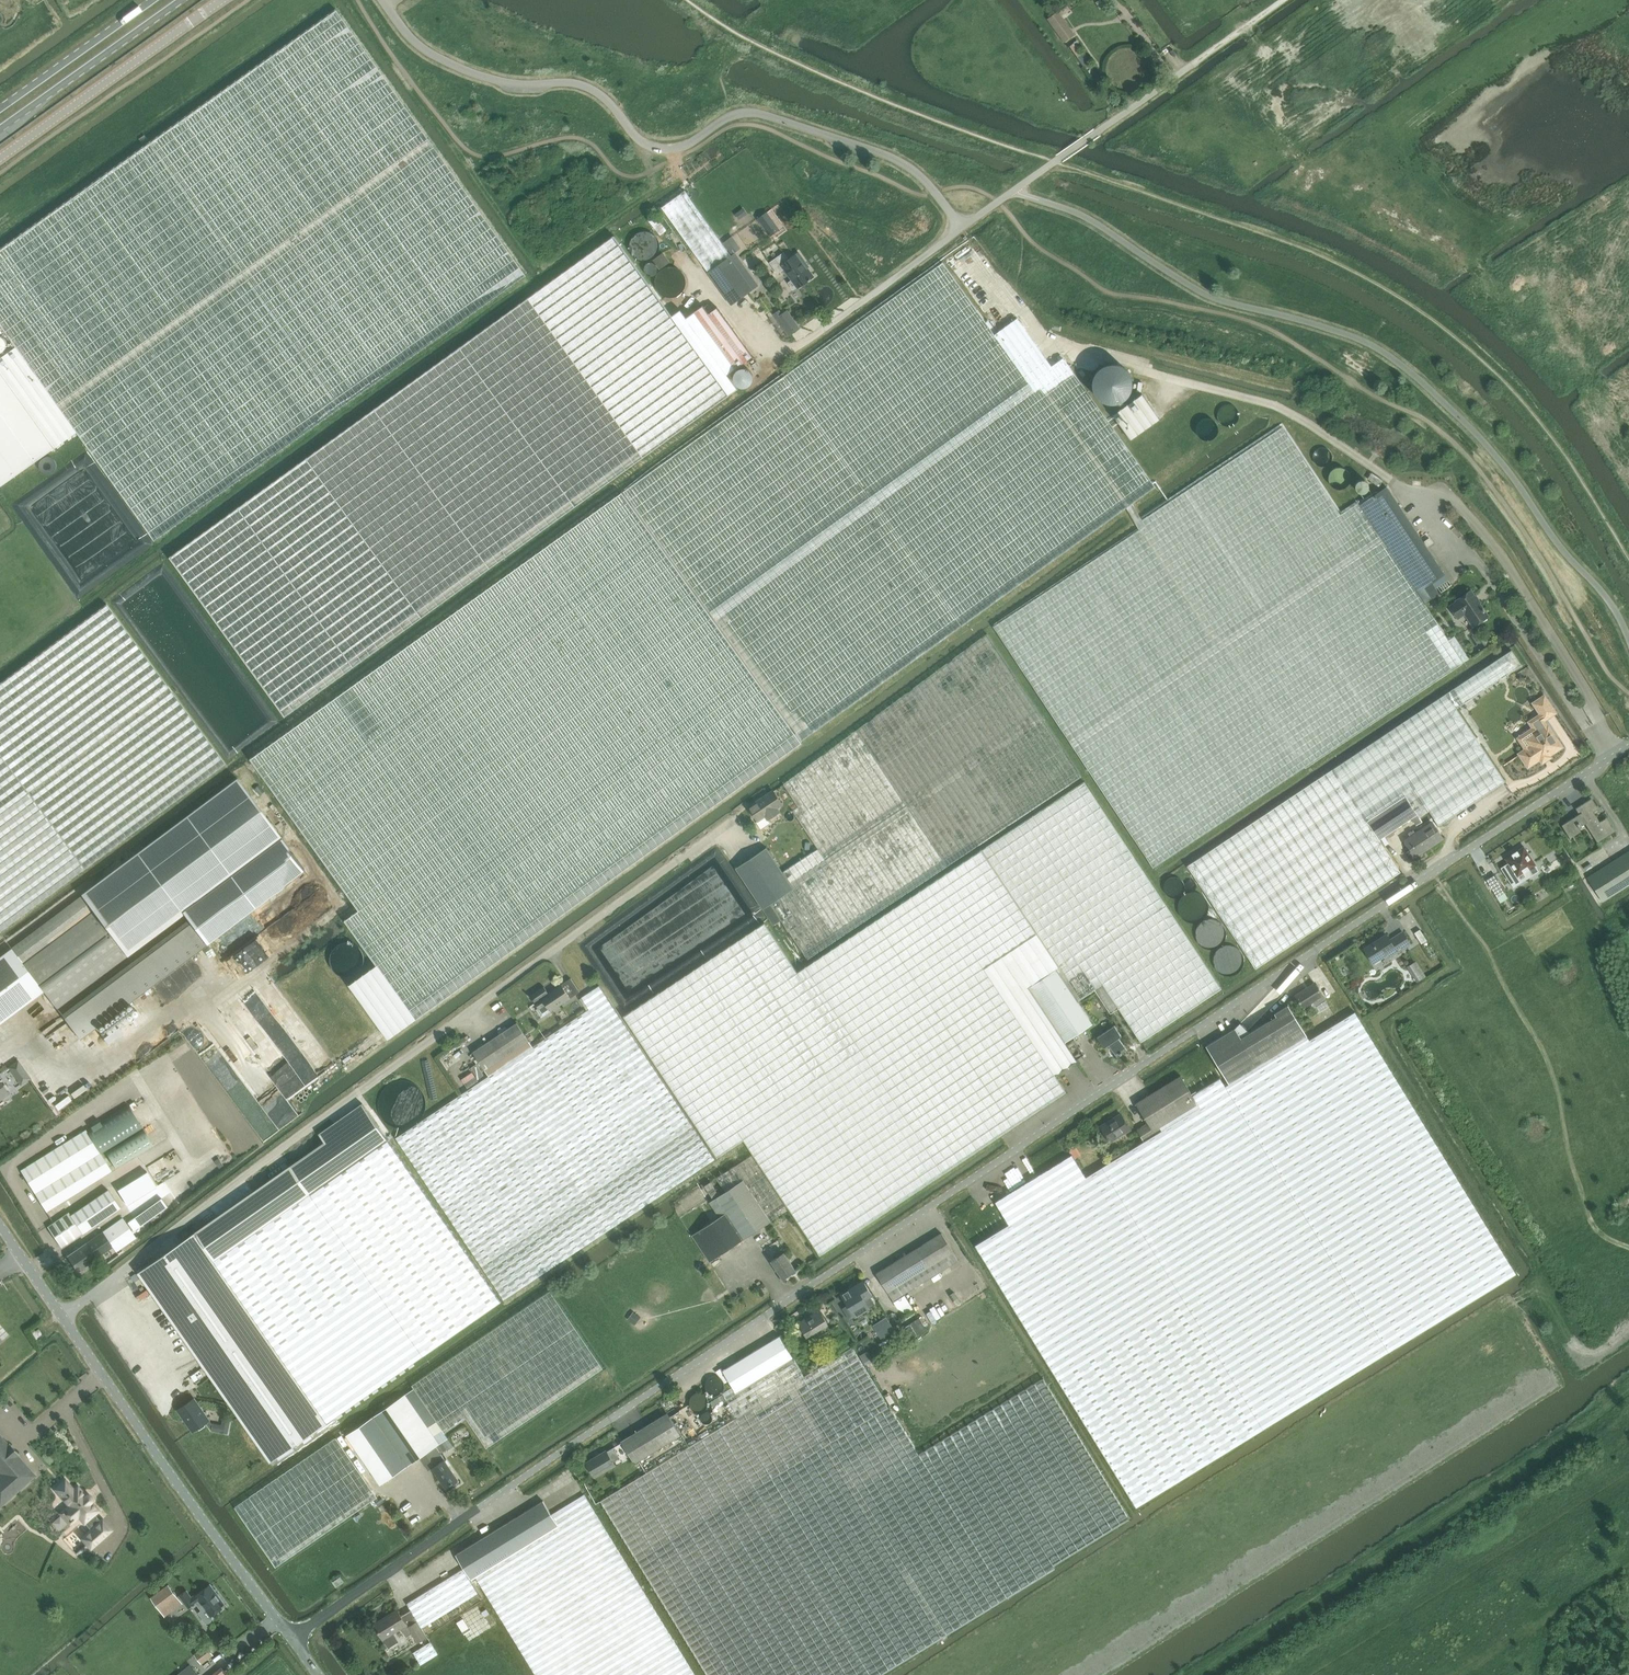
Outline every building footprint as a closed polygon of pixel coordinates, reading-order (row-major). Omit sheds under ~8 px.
[(1100,9),(1106,6),(1103,0),(1100,0),(1096,2),(1100,9)] [(17,346),(78,432),(155,540),(526,275),(337,9),(0,250),(0,323),(17,346)] [(1048,19),(1064,42),(1075,35),(1059,12),(1048,19)] [(1071,46),(1078,56),(1082,53),(1075,43),(1071,46)] [(685,191),(662,208),(708,272),(730,256),(731,255),(685,191)] [(744,208),(735,214),(739,220),(748,214),(744,208)] [(768,212),(758,219),(771,236),(780,229),(768,212)] [(614,235),(170,557),(171,558),(285,717),(564,515),(728,395),(672,316),(617,239),(614,235)] [(724,242),(733,254),(741,248),(733,236),(724,242)] [(664,252),(653,259),(660,269),(670,262),(664,252)] [(799,253),(789,260),(784,253),(770,262),(779,274),(785,269),(793,280),(789,283),(794,290),(797,287),(798,288),(808,281),(809,282),(811,280),(810,279),(814,277),(807,268),(803,263),(805,262),(799,253)] [(708,272),(732,305),(753,289),(730,256),(708,272)] [(802,742),(1127,508),(1133,504),(1156,487),(1063,358),(1052,367),(1018,318),(995,335),(943,262),(624,491),(802,742)] [(681,310),(672,316),(728,395),(737,389),(727,375),(753,357),(718,308),(709,314),(703,306),(687,318),(681,310)] [(1004,324),(1009,320),(1000,307),(994,311),(1004,324)] [(780,310),(774,314),(789,335),(800,327),(788,309),(782,313),(780,310)] [(78,432),(17,346),(0,359),(0,370),(0,371),(0,487),(78,432)] [(757,362),(753,365),(757,371),(762,368),(757,362)] [(1138,405),(1116,423),(1147,466),(1172,447),(1138,405)] [(1142,519),(1133,504),(1127,508),(1139,529),(994,626),(1154,868),(1470,658),(1454,635),(1449,639),(1425,604),(1359,505),(1358,502),(1340,514),(1283,427),(1142,519)] [(1386,487),(1359,505),(1425,604),(1439,594),(1432,583),(1444,574),(1386,487)] [(623,492),(251,759),(360,910),(345,920),(377,964),(349,985),(389,1039),(793,749),(802,742),(801,741),(801,740),(796,733),(795,733),(623,492)] [(1474,626),(1488,616),(1479,602),(1480,602),(1476,597),(1476,598),(1471,591),(1457,601),(1457,602),(1450,607),(1458,618),(1465,613),(1474,626)] [(225,764),(107,605),(0,684),(0,931),(225,764)] [(819,849),(784,872),(794,888),(763,909),(774,925),(782,920),(808,959),(1082,776),(988,635),(784,785),(799,807),(793,811),(819,849)] [(1333,769),(1188,866),(1256,968),(1401,872),(1380,839),(1368,822),(1406,796),(1411,803),(1420,797),(1427,808),(1429,811),(1439,826),(1505,782),(1457,708),(1522,665),(1512,650),(1333,769)] [(1527,749),(1520,754),(1528,766),(1540,758),(1543,761),(1550,757),(1548,755),(1561,746),(1548,726),(1547,727),(1542,720),(1554,712),(1544,697),(1535,703),(1542,714),(1531,722),(1536,728),(1521,739),(1527,749)] [(81,895),(12,948),(37,981),(43,990),(57,1008),(128,955),(183,913),(191,923),(64,1017),(80,1038),(206,944),(306,870),(281,838),(237,777),(81,894),(81,895)] [(765,923),(625,1015),(718,1156),(745,1138),(754,1153),(738,1164),(727,1171),(716,1178),(725,1192),(744,1180),(769,1218),(771,1221),(790,1209),(820,1254),(936,1177),(1001,1134),(1067,1091),(1055,1075),(1077,1060),(1066,1042),(1030,988),(1057,969),(1078,1000),(1095,989),(1103,984),(1119,1008),(1141,1041),(1222,987),(1084,782),(982,850),(797,972),(765,923)] [(758,821),(779,807),(769,794),(749,807),(758,821)] [(1418,814),(1411,803),(1406,796),(1368,822),(1380,839),(1412,818),(1417,825),(1426,819),(1421,812),(1418,814)] [(1421,812),(1427,808),(1420,797),(1411,803),(1418,814),(1421,812)] [(1598,842),(1615,831),(1606,817),(1600,821),(1594,812),(1598,809),(1592,798),(1576,809),(1579,814),(1562,825),(1571,838),(1581,831),(1579,827),(1586,823),(1598,842)] [(1415,857),(1444,838),(1433,822),(1405,841),(1415,857)] [(1507,859),(1518,877),(1525,872),(1529,878),(1540,871),(1536,865),(1524,847),(1507,859)] [(736,868),(763,909),(794,888),(784,872),(767,848),(736,868)] [(1628,885),(1628,851),(1587,877),(1603,902),(1628,885)] [(1486,879),(1497,897),(1506,891),(1495,874),(1486,879)] [(1390,958),(1411,944),(1403,932),(1390,940),(1387,935),(1365,949),(1374,963),(1387,954),(1390,958)] [(12,948),(0,956),(0,1009),(37,981),(12,948)] [(1057,969),(1030,988),(1066,1042),(1093,1024),(1078,1000),(1057,969)] [(571,978),(562,984),(571,998),(580,991),(571,978)] [(1314,983),(1295,995),(1303,1007),(1309,1003),(1312,1009),(1316,1014),(1329,1006),(1325,1000),(1322,995),(1314,983)] [(551,1012),(571,998),(562,984),(549,993),(545,986),(531,996),(540,1009),(547,1005),(551,1012)] [(1103,984),(1095,989),(1111,1013),(1119,1008),(1103,984)] [(490,1076),(397,1138),(504,1300),(715,1159),(607,998),(599,986),(582,997),(590,1009),(534,1047),(490,1076)] [(1207,1046),(1230,1083),(1307,1036),(1288,1005),(1275,1013),(1277,1016),(1241,1038),(1235,1028),(1207,1046)] [(1102,1167),(1099,1170),(1261,1430),(1263,1428),(1516,1273),(1516,1272),(1515,1271),(1361,1021),(1355,1012),(1310,1040),(1307,1036),(1230,1083),(1226,1086),(1221,1078),(1193,1095),(1198,1104),(1153,1131),(1156,1135),(1145,1141),(1102,1167)] [(490,1076),(534,1047),(517,1023),(473,1052),(490,1076)] [(1118,1056),(1127,1049),(1119,1037),(1121,1035),(1115,1025),(1098,1037),(1104,1047),(1109,1044),(1118,1056)] [(1078,1058),(1084,1053),(1074,1040),(1068,1044),(1078,1058)] [(477,1064),(471,1067),(479,1079),(484,1075),(477,1064)] [(1136,1103),(1148,1123),(1153,1131),(1198,1104),(1193,1095),(1181,1075),(1136,1103)] [(8,1093),(0,1081),(0,1099),(8,1093)] [(291,1165),(138,1272),(271,1462),(424,1355),(501,1301),(366,1108),(363,1103),(319,1134),(324,1141),(291,1165)] [(128,1104),(86,1130),(101,1154),(143,1127),(128,1104)] [(1110,1141),(1131,1129),(1122,1115),(1111,1122),(1110,1121),(1101,1126),(1110,1141)] [(1156,1135),(1153,1131),(1148,1123),(1137,1130),(1145,1141),(1156,1135)] [(115,1167),(152,1144),(143,1129),(106,1152),(115,1167)] [(101,1154),(86,1130),(21,1170),(47,1211),(111,1171),(101,1154)] [(1010,1224),(976,1245),(982,1254),(1137,1507),(1261,1430),(1099,1170),(1086,1178),(1082,1170),(1075,1159),(1072,1154),(996,1201),(1010,1224)] [(133,1160),(111,1175),(121,1188),(142,1173),(133,1160)] [(151,1189),(142,1176),(121,1191),(129,1203),(151,1189)] [(703,1228),(693,1235),(710,1261),(720,1255),(771,1221),(769,1218),(744,1180),(725,1192),(720,1195),(710,1202),(720,1217),(703,1228)] [(711,1181),(705,1186),(713,1197),(719,1193),(711,1181)] [(69,1212),(48,1227),(62,1247),(83,1232),(83,1233),(101,1220),(111,1213),(119,1207),(107,1190),(71,1214),(69,1212)] [(161,1198),(128,1221),(134,1230),(150,1218),(150,1219),(167,1206),(161,1198)] [(123,1218),(102,1232),(112,1247),(116,1251),(136,1237),(123,1218)] [(102,1232),(68,1256),(78,1270),(112,1247),(102,1232)] [(894,1300),(959,1260),(942,1233),(877,1273),(894,1300)] [(778,1257),(772,1261),(783,1278),(796,1270),(785,1252),(784,1253),(781,1249),(775,1253),(778,1257)] [(864,1281),(842,1294),(848,1305),(844,1307),(851,1318),(855,1315),(856,1316),(870,1307),(869,1306),(874,1304),(870,1298),(873,1296),(864,1281)] [(467,1417),(487,1447),(603,1368),(551,1291),(413,1385),(445,1432),(467,1417)] [(820,1335),(831,1329),(827,1324),(828,1323),(820,1310),(799,1323),(807,1336),(817,1330),(820,1335)] [(830,1329),(837,1340),(845,1334),(839,1324),(830,1329)] [(733,1386),(725,1392),(740,1416),(602,1500),(709,1674),(881,1674),(882,1674),(1056,1568),(1054,1565),(1130,1518),(1044,1377),(920,1454),(846,1334),(837,1340),(844,1352),(805,1376),(794,1358),(738,1393),(733,1386)] [(724,1370),(733,1386),(738,1393),(794,1358),(780,1335),(724,1370)] [(406,1394),(374,1416),(408,1466),(413,1462),(413,1463),(426,1454),(429,1452),(437,1446),(441,1444),(406,1394)] [(194,1432),(210,1420),(195,1398),(179,1410),(194,1432)] [(635,1463),(682,1435),(668,1412),(621,1441),(635,1463)] [(374,1416),(347,1435),(381,1484),(408,1466),(374,1416)] [(336,1435),(235,1505),(277,1566),(378,1496),(336,1435)] [(8,1445),(0,1436),(0,1472),(1,1473),(0,1474),(0,1505),(34,1475),(17,1455),(19,1454),(10,1443),(8,1445)] [(449,1438),(441,1444),(437,1446),(441,1453),(447,1449),(448,1450),(454,1446),(449,1438)] [(429,1452),(437,1465),(433,1468),(447,1487),(453,1483),(455,1485),(460,1482),(458,1480),(459,1479),(441,1453),(437,1446),(429,1452)] [(613,1460),(619,1457),(614,1449),(608,1453),(606,1450),(587,1462),(596,1477),(615,1465),(613,1460)] [(82,1537),(91,1547),(111,1529),(103,1519),(101,1521),(94,1513),(98,1510),(91,1501),(85,1495),(78,1486),(74,1490),(65,1480),(55,1489),(70,1505),(66,1509),(75,1519),(78,1515),(84,1522),(91,1529),(82,1537)] [(475,1576),(536,1674),(696,1674),(585,1494),(552,1515),(558,1525),(475,1576)] [(472,1578),(475,1576),(558,1525),(552,1515),(543,1501),(457,1554),(472,1578)] [(423,1627),(478,1593),(464,1569),(408,1604),(423,1627)] [(169,1585),(158,1593),(152,1598),(161,1610),(178,1597),(169,1585)] [(212,1616),(226,1606),(211,1585),(195,1596),(194,1595),(192,1597),(187,1591),(181,1595),(190,1608),(200,1600),(212,1616)] [(475,1604),(479,1611),(486,1607),(482,1600),(475,1604)] [(409,1627),(408,1625),(397,1609),(374,1624),(389,1647),(399,1641),(394,1633),(402,1628),(407,1637),(413,1633),(418,1642),(427,1636),(418,1621),(409,1627)] [(468,1614),(474,1625),(481,1621),(474,1610),(468,1614)] [(195,1654),(202,1664),(214,1655),(207,1644),(195,1654)] [(178,1674),(200,1674),(191,1664),(178,1674)]
